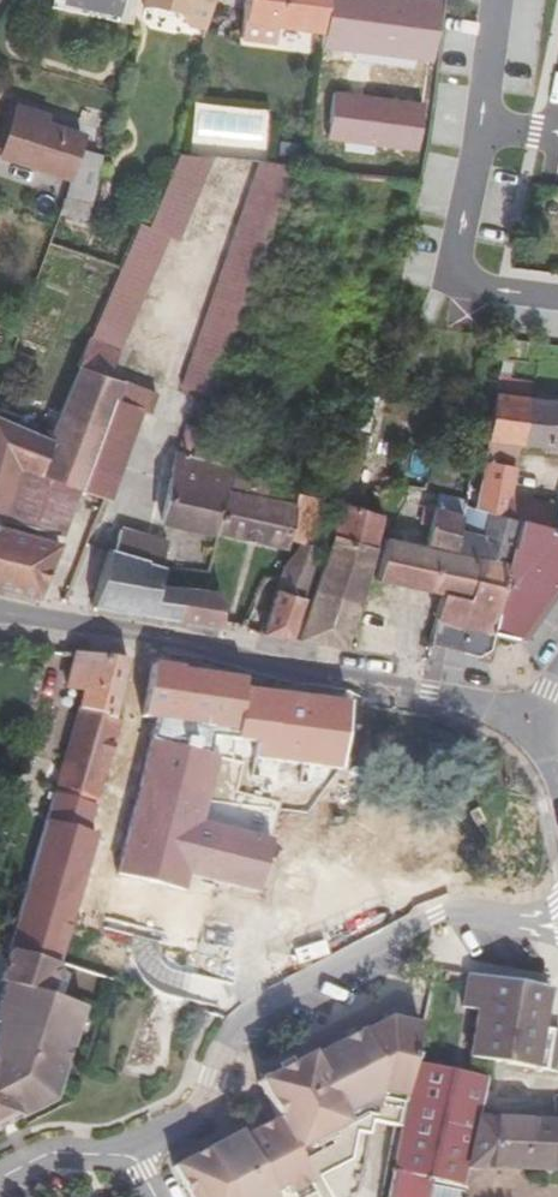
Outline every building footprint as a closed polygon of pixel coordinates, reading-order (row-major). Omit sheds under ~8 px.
[(122,0),(67,0),(119,13),(122,0)] [(132,24),(136,2),(137,0),(122,0),(119,13),(118,20),(132,24)] [(210,0),(148,0),(147,4),(178,11),(185,23),(204,27),(210,0)] [(241,37),(275,43),(278,24),(321,31),(325,0),(247,0),(241,37)] [(429,60),(437,0),(325,0),(321,31),(320,44),(429,60)] [(282,26),(277,45),(304,51),(309,33),(282,26)] [(415,151),(422,104),(331,92),(324,138),(415,151)] [(68,176),(78,146),(81,136),(47,123),(49,117),(17,107),(3,155),(68,176)] [(102,154),(78,146),(68,176),(71,177),(66,197),(91,204),(102,154)] [(140,216),(47,439),(51,441),(37,474),(75,487),(107,396),(141,408),(140,411),(150,414),(158,393),(109,375),(120,352),(118,351),(168,232),(185,239),(219,157),(179,153),(151,220),(140,216)] [(260,160),(185,375),(182,383),(213,394),(216,386),(291,169),(294,163),(260,160)] [(65,196),(58,214),(87,222),(91,204),(66,197),(65,196)] [(513,378),(522,341),(509,339),(498,376),(513,378)] [(384,371),(368,366),(351,430),(351,431),(368,436),(384,371)] [(485,441),(474,509),(488,513),(494,514),(522,521),(549,528),(554,505),(511,494),(517,445),(557,450),(557,402),(528,397),(530,380),(513,378),(498,376),(493,395),(485,441)] [(23,410),(21,412),(15,425),(47,439),(60,406),(31,393),(23,410)] [(109,500),(140,411),(141,408),(107,396),(75,487),(79,489),(103,497),(109,500)] [(15,425),(21,412),(0,404),(0,418),(15,425)] [(218,420),(205,416),(201,428),(191,455),(225,463),(233,435),(214,430),(218,420)] [(37,474),(51,441),(47,439),(15,425),(0,418),(0,511),(6,512),(18,468),(37,474)] [(159,521),(216,534),(231,464),(225,463),(191,455),(201,428),(187,424),(177,452),(173,451),(159,521)] [(351,506),(368,436),(351,431),(343,457),(332,500),(336,502),(339,502),(342,503),(314,589),(358,605),(375,546),(381,514),(351,506)] [(281,548),(289,540),(298,492),(300,480),(231,464),(216,534),(281,548)] [(62,536),(79,489),(75,487),(37,474),(18,468),(6,512),(3,520),(62,536)] [(438,491),(434,506),(435,507),(461,514),(462,507),(464,497),(438,491)] [(320,549),(336,502),(332,500),(298,492),(289,540),(300,543),(320,549)] [(435,507),(434,506),(422,504),(419,518),(432,521),(435,507)] [(435,507),(432,521),(426,545),(386,537),(376,578),(442,593),(458,533),(461,514),(435,507)] [(474,509),(462,507),(461,514),(458,533),(482,538),(488,513),(474,509)] [(494,514),(488,513),(482,538),(458,533),(442,593),(429,644),(476,655),(478,647),(490,650),(494,632),(522,521),(494,514)] [(494,632),(522,639),(557,586),(557,531),(556,530),(549,528),(522,521),(494,632)] [(37,598),(59,544),(0,528),(0,589),(37,598)] [(120,528),(114,549),(146,558),(145,561),(160,565),(167,542),(120,528)] [(320,549),(300,543),(282,566),(279,576),(275,589),(304,597),(320,549)] [(160,582),(165,566),(160,565),(145,561),(146,558),(114,549),(109,548),(91,607),(158,617),(178,621),(182,585),(160,582)] [(201,624),(221,628),(220,589),(182,585),(178,621),(201,624)] [(290,638),(304,597),(275,589),(261,634),(276,636),(290,638)] [(314,589),(298,640),(328,644),(345,647),(358,605),(314,589)] [(478,647),(476,655),(488,659),(490,650),(478,647)] [(81,690),(52,790),(96,804),(119,721),(113,719),(129,661),(74,653),(65,686),(81,690)] [(239,733),(244,678),(231,676),(183,670),(184,667),(152,662),(142,715),(239,733)] [(222,755),(150,738),(117,872),(188,888),(192,875),(264,893),(278,839),(208,821),(222,755)] [(21,1115),(52,1099),(58,1084),(79,1017),(77,1016),(80,1005),(49,995),(59,965),(8,950),(0,976),(0,1007),(5,1009),(0,1025),(0,1072),(21,1115)] [(549,990),(467,976),(462,1007),(478,1010),(470,1058),(553,1073),(557,1041),(557,1031),(543,1029),(549,990)] [(357,1031),(323,1049),(360,1133),(373,1135),(375,1122),(402,1128),(415,1064),(422,1026),(386,1019),(359,1032),(357,1031)] [(360,1133),(323,1049),(310,1056),(306,1055),(257,1081),(275,1118),(322,1178),(354,1161),(360,1133)] [(415,1064),(402,1128),(387,1196),(458,1196),(461,1181),(466,1182),(469,1167),(557,1170),(557,1123),(477,1120),(486,1079),(415,1064)] [(21,1115),(0,1072),(0,1126),(21,1115)] [(275,1118),(242,1135),(239,1130),(173,1166),(189,1196),(333,1196),(322,1178),(275,1118)]
